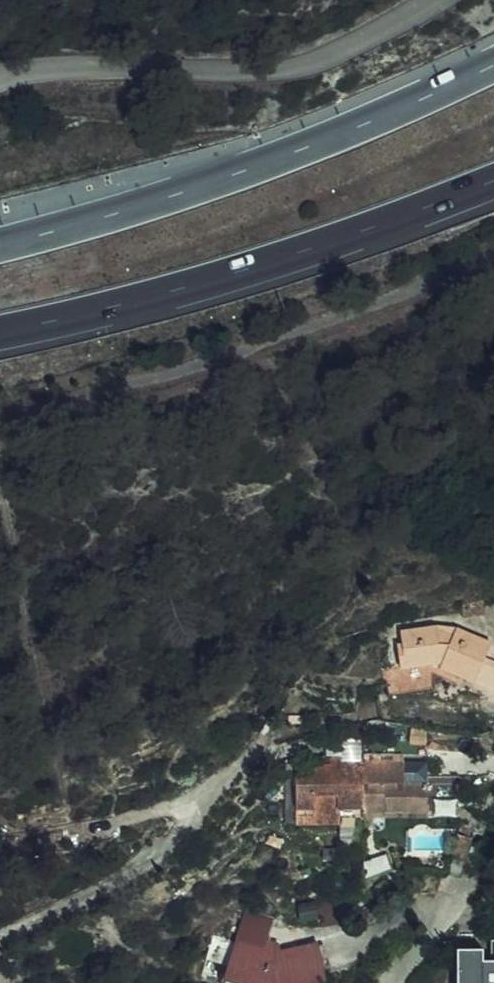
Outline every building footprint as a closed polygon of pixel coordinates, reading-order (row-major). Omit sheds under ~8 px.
[(464,614),(487,610),(486,604),(485,595),(461,600),(463,608),(464,614)] [(439,633),(437,623),(401,630),(403,642),(396,645),(401,666),(385,670),(391,699),(438,689),(432,660),(439,658),(440,664),(477,679),(478,676),(493,682),(493,681),(493,670),(483,665),(493,640),(456,624),(452,632),(447,630),(445,634),(439,633)] [(400,764),(364,765),(365,788),(366,809),(387,807),(388,814),(430,812),(429,785),(400,786),(400,764)] [(366,809),(365,788),(364,765),(338,767),(338,774),(295,777),(298,824),(342,822),(342,813),(366,811),(366,809)] [(366,809),(366,811),(366,815),(388,814),(387,807),(366,809)] [(212,965),(233,971),(241,947),(221,940),(212,965)] [(233,971),(230,979),(246,982),(272,982),(272,981),(278,982),(329,982),(321,950),(280,959),(282,951),(262,945),(259,953),(241,947),(233,971)] [(484,946),(458,947),(459,982),(493,982),(493,960),(485,960),(484,946)]
